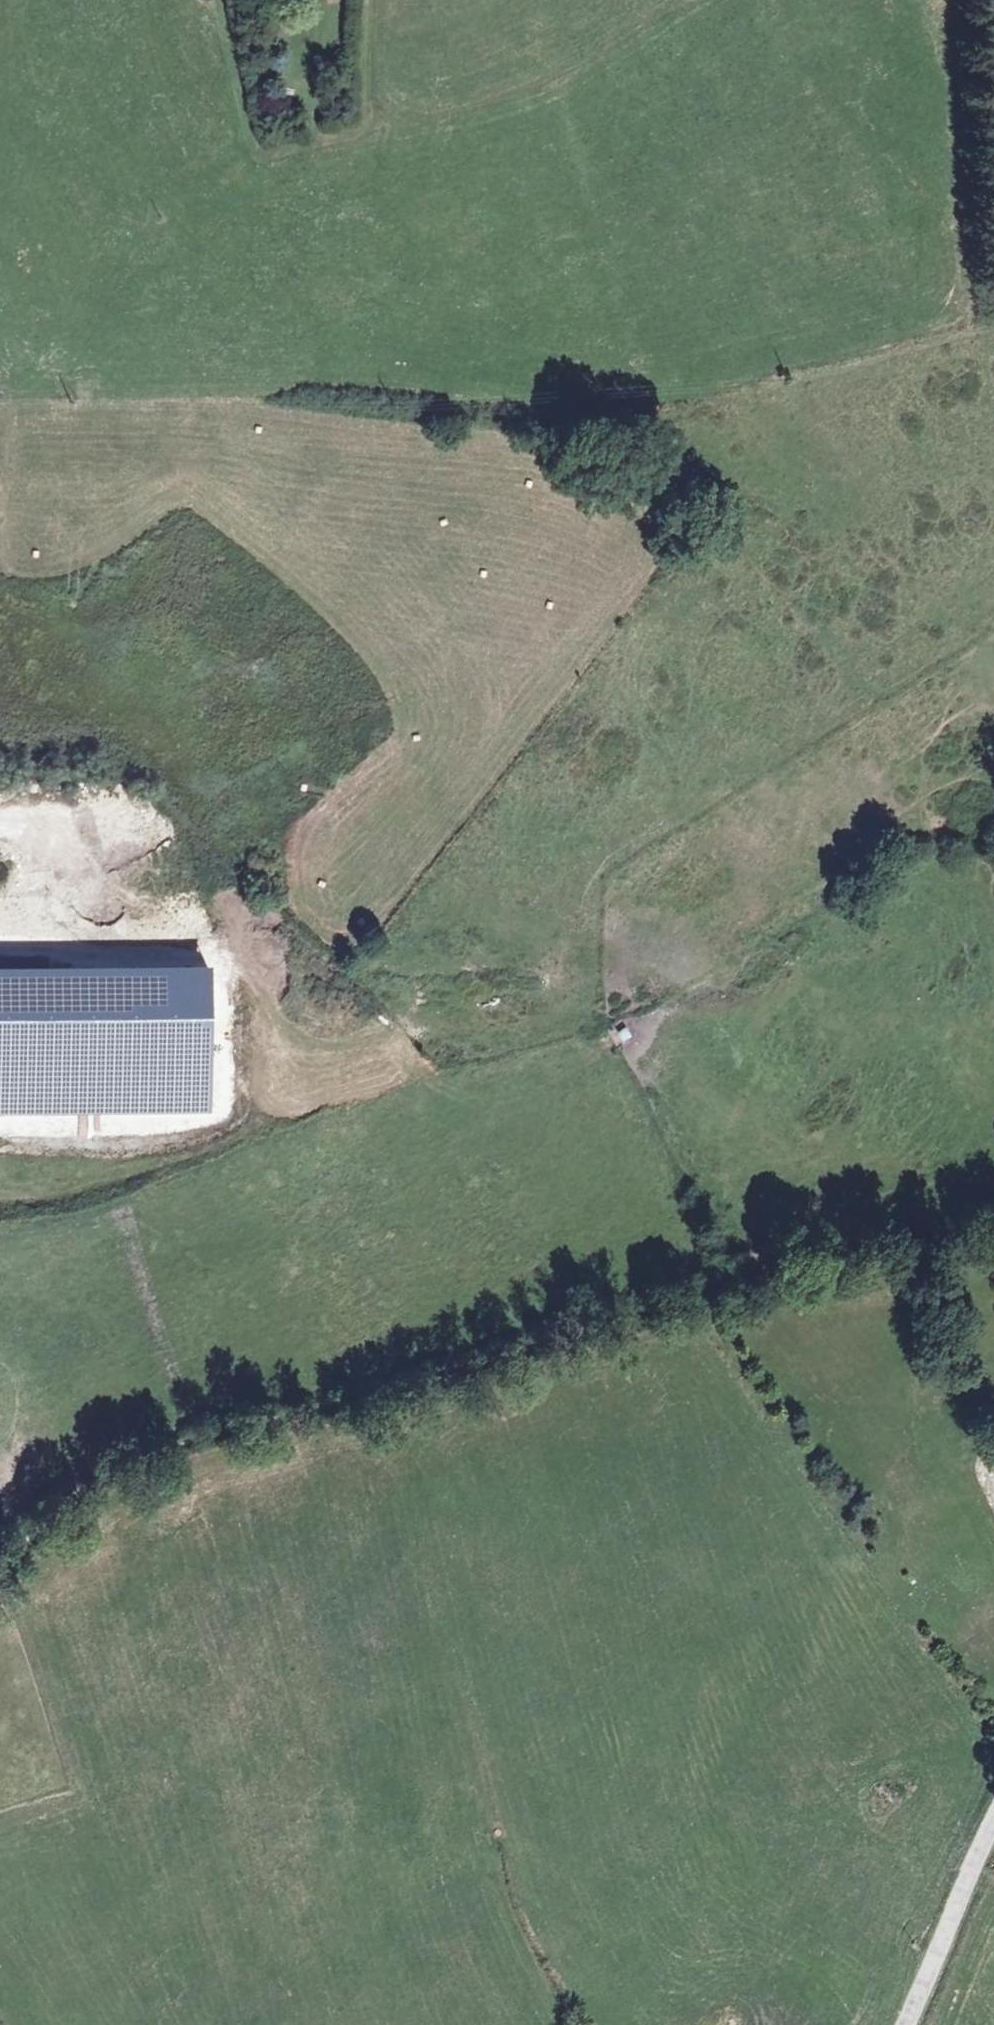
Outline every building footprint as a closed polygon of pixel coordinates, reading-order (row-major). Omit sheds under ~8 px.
[(0,966),(0,1110),(204,1109),(203,964),(0,966)]
